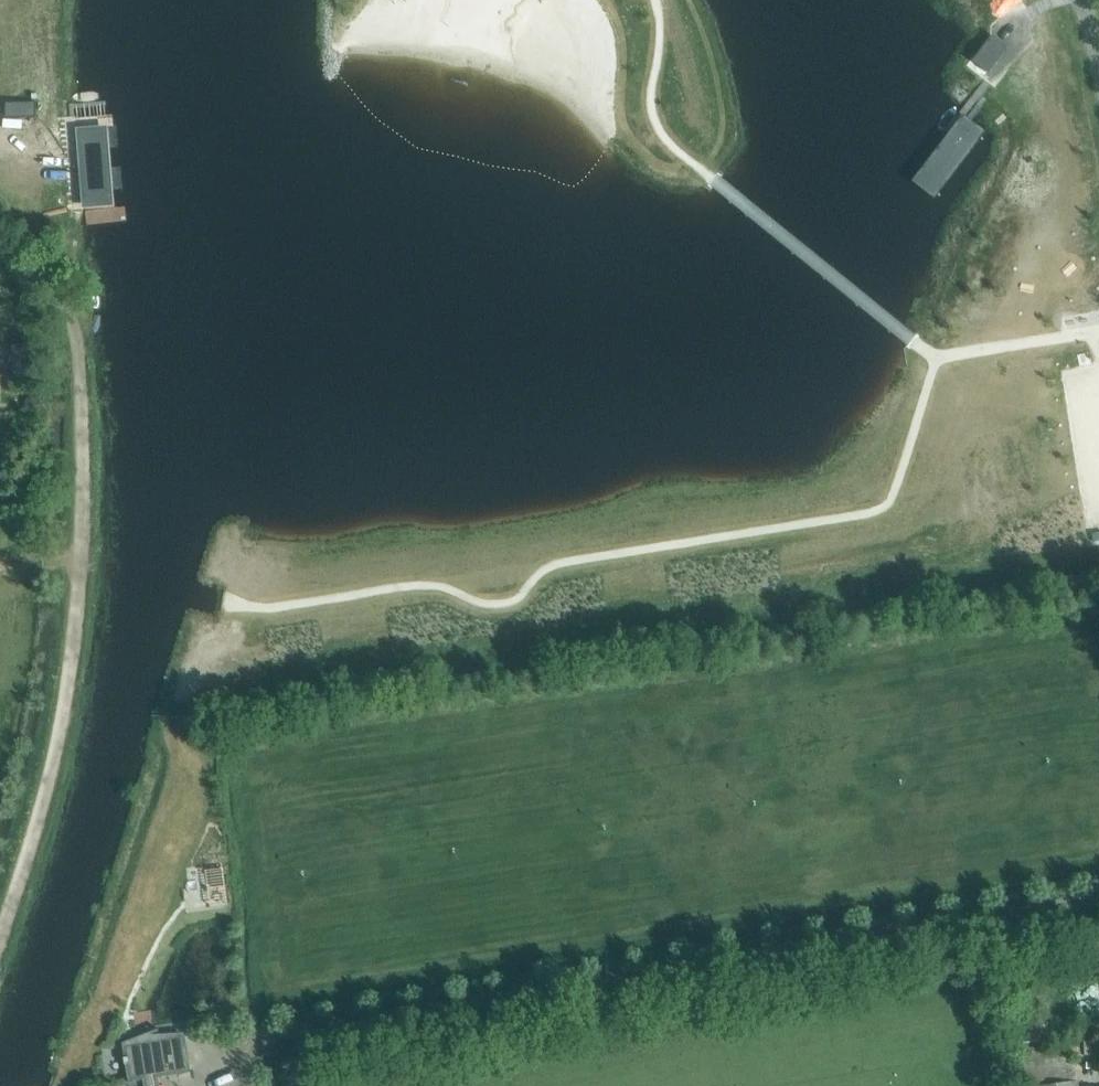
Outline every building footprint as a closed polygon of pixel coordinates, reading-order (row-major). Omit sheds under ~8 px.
[(993,38),(975,61),(988,71),(1006,48),(993,38)] [(112,96),(70,95),(71,105),(81,194),(85,234),(130,230),(123,175),(112,104),(112,96)] [(35,101),(4,101),(4,115),(35,115),(35,101)] [(966,114),(912,183),(934,200),(988,131),(966,114)] [(142,1085),(158,1085),(157,1077),(189,1071),(189,1067),(187,1067),(181,1035),(122,1045),(125,1057),(122,1058),(123,1065),(126,1064),(128,1077),(126,1078),(127,1082),(141,1080),(142,1085)] [(1077,1080),(1072,1042),(1014,1051),(1019,1085),(1079,1085),(1079,1081),(1077,1080)]
